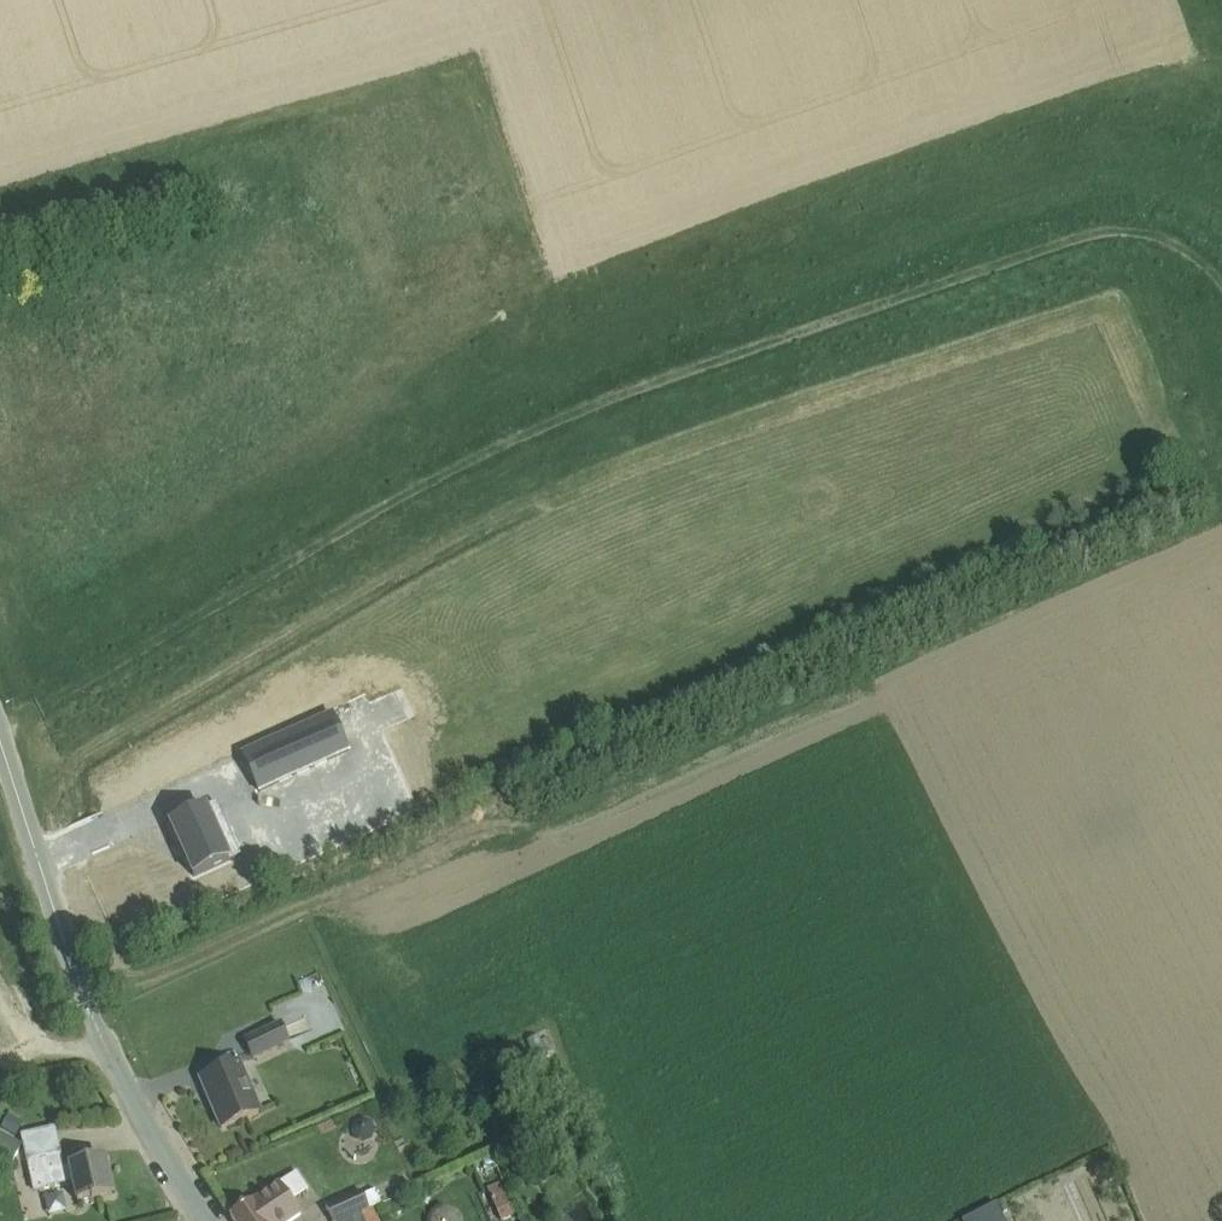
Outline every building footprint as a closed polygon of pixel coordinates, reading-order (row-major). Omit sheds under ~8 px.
[(333,716),(243,756),(260,794),(350,753),(333,716)] [(215,805),(169,826),(193,878),(239,857),(230,837),(219,842),(211,824),(222,819),(215,805)] [(245,1039),(254,1059),(289,1043),(280,1024),(245,1039)] [(222,1128),(233,1123),(260,1111),(239,1063),(201,1079),(222,1128)] [(8,1113),(1,1126),(16,1134),(23,1122),(8,1113)] [(351,1130),(354,1138),(363,1142),(372,1139),(375,1130),(373,1122),(364,1118),(355,1121),(351,1130)] [(10,1162),(20,1144),(0,1133),(0,1156),(10,1162)] [(73,1181),(78,1201),(113,1194),(105,1158),(65,1167),(61,1149),(30,1157),(35,1190),(73,1181)] [(492,1158),(481,1162),(485,1173),(496,1169),(492,1158)] [(302,1214),(292,1200),(309,1189),(297,1171),(280,1182),(231,1216),(234,1220),(291,1220),(302,1214)] [(505,1192),(501,1183),(487,1189),(491,1198),(501,1220),(502,1220),(516,1215),(505,1192)] [(334,1220),(344,1220),(370,1209),(362,1191),(327,1206),(334,1220)]
